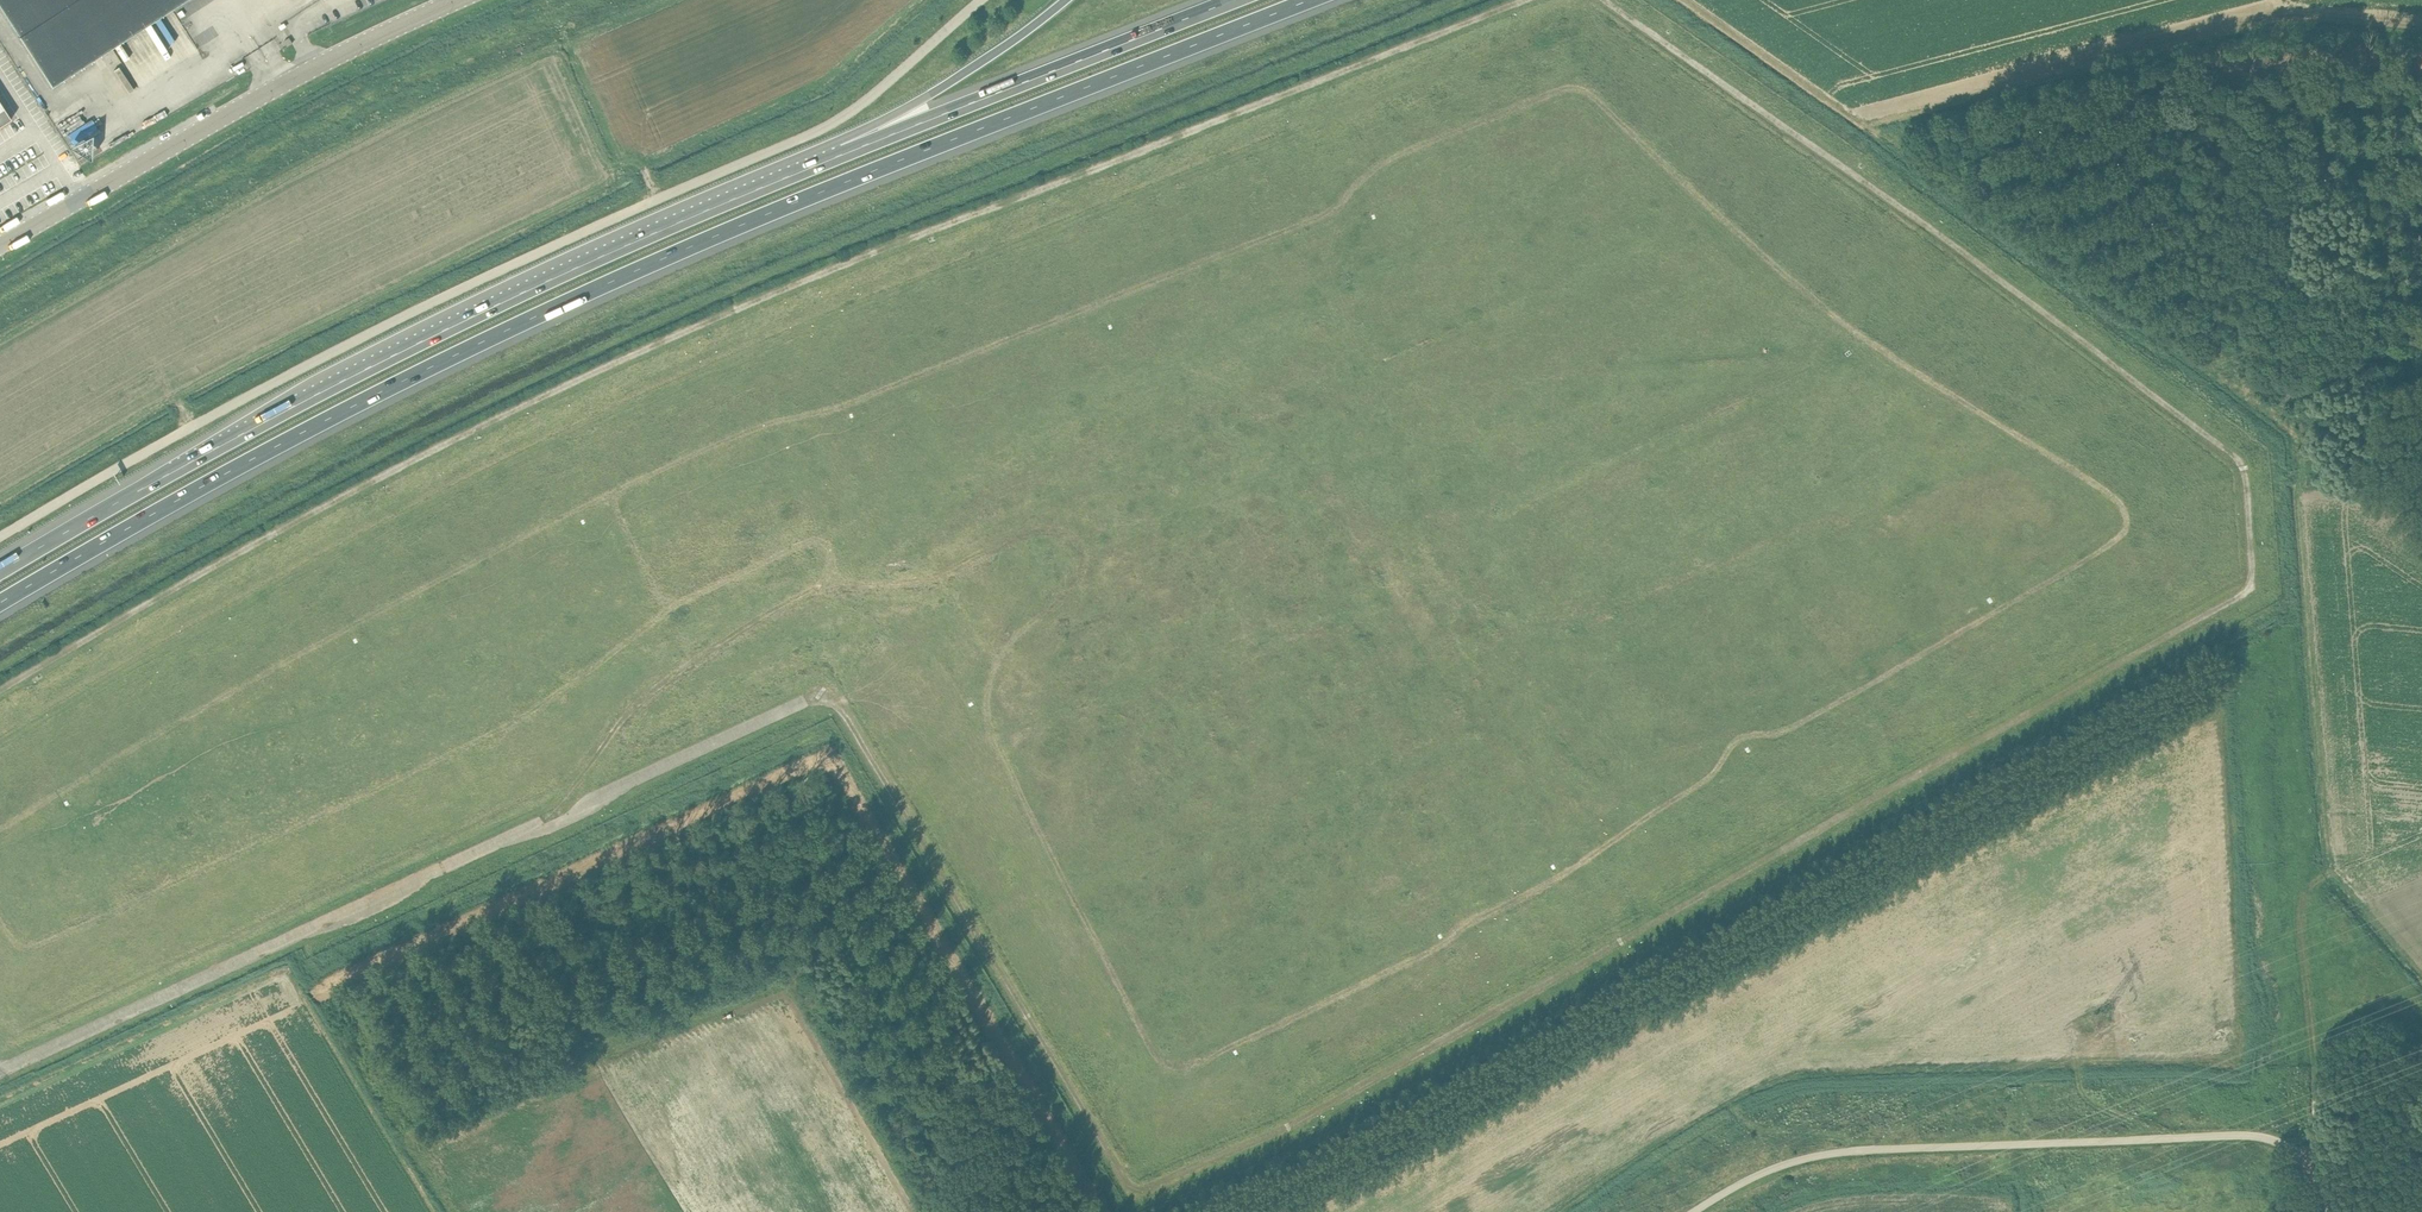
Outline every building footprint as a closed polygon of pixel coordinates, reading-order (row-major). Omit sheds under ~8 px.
[(51,87),(186,0),(0,0),(0,7),(51,87)] [(287,46),(292,43),(289,38),(284,41),(287,46)] [(11,120),(0,103),(0,127),(11,120)] [(81,137),(76,140),(83,149),(88,146),(81,137)]
